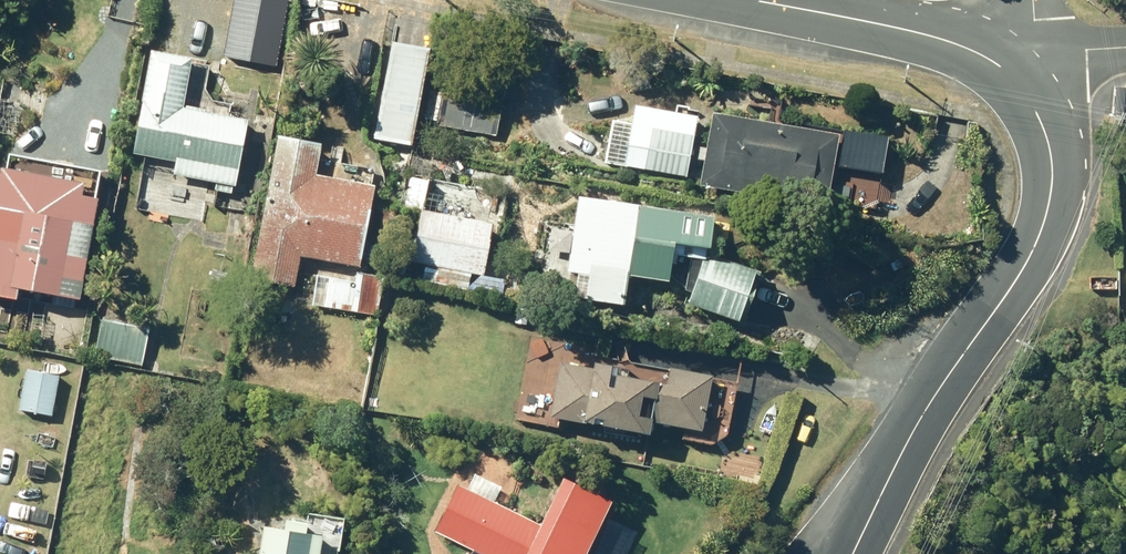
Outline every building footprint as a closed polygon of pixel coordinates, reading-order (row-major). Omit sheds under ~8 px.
[(294,40),(301,0),(272,0),(265,34),(294,40)] [(384,139),(422,147),(429,117),(446,120),(452,93),(435,90),(444,48),(406,40),(384,139)] [(245,186),(257,119),(196,107),(205,57),(164,48),(144,153),(184,161),(182,174),(222,182),(220,191),(238,194),(239,185),(245,186)] [(709,185),(838,207),(851,131),(725,110),(709,185)] [(650,170),(695,178),(704,137),(660,129),(650,170)] [(259,278),(302,287),(309,255),(368,268),(386,186),(327,173),(335,144),(291,136),(259,278)] [(92,299),(112,199),(96,196),(99,183),(18,167),(0,258),(0,292),(32,298),(34,288),(92,299)] [(583,297),(639,305),(642,276),(682,281),(688,243),(724,248),(728,216),(587,195),(575,272),(587,274),(583,297)] [(429,279),(478,289),(481,274),(493,276),(503,226),(431,211),(420,262),(432,264),(429,279)] [(699,304),(753,321),(769,276),(714,258),(699,304)] [(325,275),(319,306),(383,315),(389,276),(364,272),(362,282),(325,275)] [(57,305),(46,349),(74,356),(86,312),(57,305)] [(522,306),(520,324),(534,325),(535,307),(522,306)] [(111,316),(101,356),(148,366),(157,327),(111,316)] [(561,418),(668,436),(670,424),(718,432),(727,377),(685,369),(682,383),(632,375),(634,368),(609,363),(607,370),(571,363),(561,418)] [(59,416),(66,375),(33,369),(25,409),(59,416)] [(629,501),(580,477),(555,529),(467,487),(445,533),(488,553),(604,553),(629,501)] [(338,536),(333,535),(334,527),(299,520),(298,531),(277,527),(273,553),(335,553),(338,536)]
